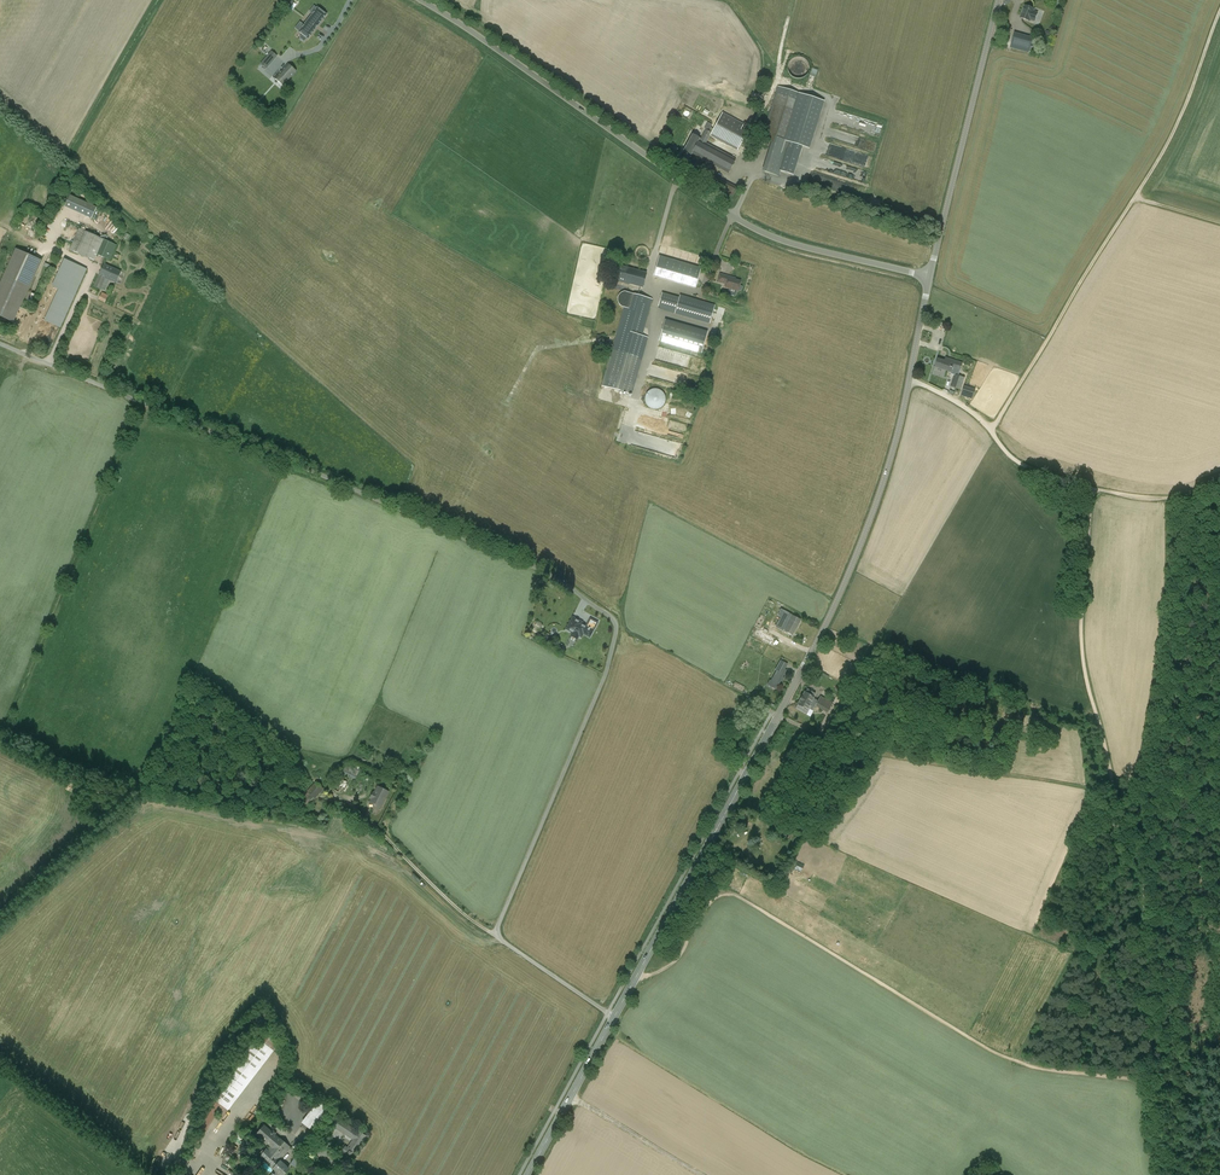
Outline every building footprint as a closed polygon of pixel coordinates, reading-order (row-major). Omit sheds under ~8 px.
[(1038,12),(1033,11),(1034,9),(1025,5),(1021,18),(1030,21),(1030,20),(1034,22),(1038,12)] [(312,14),(309,18),(314,22),(311,25),(316,28),(318,25),(326,15),(317,8),(314,6),(309,12),(312,14)] [(299,32),(302,35),(300,38),(304,42),(307,38),(308,39),(316,28),(311,25),(314,22),(309,18),(299,32)] [(1033,38),(1014,32),(1010,47),(1029,53),(1033,38)] [(271,51),(268,55),(274,60),(277,57),(271,51)] [(795,58),(795,74),(807,74),(807,58),(795,58)] [(264,60),(260,64),(266,69),(270,65),(264,60)] [(283,86),(296,71),(288,64),(275,79),(283,86)] [(780,173),(794,177),(803,147),(809,149),(824,101),(778,87),(761,140),(773,143),(764,172),(779,176),(780,173)] [(700,140),(699,139),(700,139),(692,135),(683,151),(690,155),(691,154),(728,174),(736,159),(706,143),(710,136),(737,150),(747,133),(741,130),(744,124),(722,113),(713,129),(711,127),(708,131),(706,130),(700,140)] [(830,179),(831,176),(815,172),(812,182),(825,185),(827,179),(830,179)] [(712,174),(707,183),(733,197),(738,188),(712,174)] [(63,207),(92,219),(96,207),(67,195),(63,207)] [(94,259),(103,238),(80,228),(70,248),(94,259)] [(106,241),(100,255),(110,260),(117,245),(106,241)] [(41,261),(15,249),(0,283),(0,316),(14,322),(41,261)] [(701,268),(659,256),(653,276),(695,288),(701,268)] [(47,319),(62,326),(89,270),(66,259),(53,286),(61,289),(47,319)] [(117,282),(122,270),(105,264),(101,275),(117,282)] [(617,264),(613,279),(611,283),(617,285),(618,281),(642,288),(646,273),(617,264)] [(725,287),(729,289),(728,294),(729,295),(734,296),(736,296),(737,291),(738,291),(740,281),(728,277),(728,276),(720,274),(718,282),(726,284),(725,287)] [(97,280),(95,286),(105,291),(107,284),(97,280)] [(100,299),(106,302),(109,294),(103,291),(100,299)] [(624,309),(612,350),(602,386),(632,394),(642,358),(648,337),(642,335),(652,299),(627,292),(624,292),(622,293),(619,295),(618,297),(618,301),(619,303),(621,306),(623,307),(623,309),(624,309)] [(673,311),(675,311),(674,314),(709,324),(715,305),(680,295),(679,297),(662,292),(658,306),(659,307),(658,309),(673,314),(673,311)] [(706,331),(665,319),(659,341),(701,354),(706,337),(708,331),(706,331)] [(953,369),(956,370),(960,371),(963,363),(949,359),(948,362),(938,359),(935,367),(952,372),(953,369)] [(957,388),(961,376),(954,374),(950,386),(957,388)] [(964,386),(961,396),(972,400),(976,390),(964,386)] [(584,389),(583,394),(597,398),(599,393),(584,389)] [(657,390),(654,389),(651,390),(648,392),(646,394),(645,397),(645,400),(646,403),(647,406),(650,408),(653,409),(656,409),(660,408),(662,406),(664,403),(665,400),(664,396),(663,393),(660,391),(657,390)] [(797,627),(801,620),(791,615),(784,631),(792,635),(797,627)] [(542,625),(536,622),(533,628),(539,631),(542,625)] [(758,631),(756,636),(772,642),(774,637),(758,631)] [(592,647),(573,635),(569,641),(567,644),(567,645),(586,657),(592,647)] [(783,677),(786,670),(785,669),(787,664),(780,660),(775,670),(776,671),(771,681),(769,680),(767,684),(776,689),(781,681),(782,681),(784,678),(783,677)] [(797,704),(797,705),(796,708),(807,714),(810,716),(813,711),(812,711),(815,706),(827,713),(833,703),(820,696),(818,700),(814,698),(814,697),(815,693),(807,689),(805,692),(804,692),(797,704)] [(849,701),(843,697),(837,708),(843,711),(849,701)] [(357,772),(345,766),(341,773),(349,777),(348,778),(353,780),(357,772)] [(340,782),(337,781),(333,791),(337,793),(339,788),(343,790),(346,783),(341,780),(340,782)] [(316,782),(307,791),(308,792),(306,795),(304,794),(299,799),(299,800),(305,806),(313,797),(315,798),(323,789),(316,782)] [(378,787),(375,793),(373,792),(371,797),(373,797),(370,803),(380,808),(388,792),(378,787)] [(321,805),(326,810),(331,803),(326,799),(321,805)] [(253,1041),(212,1095),(227,1106),(268,1052),(253,1041)] [(216,1103),(211,1101),(208,1106),(213,1109),(216,1103)] [(318,1103),(304,1122),(315,1131),(330,1112),(318,1103)] [(230,1106),(219,1123),(225,1128),(237,1110),(230,1106)] [(358,1132),(343,1123),(338,1130),(345,1134),(346,1133),(354,1138),(348,1148),(349,1148),(348,1149),(345,1147),(343,1152),(345,1153),(345,1154),(351,1158),(355,1152),(365,1136),(358,1132)] [(268,1130),(261,1137),(272,1146),(278,1139),(274,1135),(276,1133),(273,1131),(271,1133),(268,1130)] [(272,1146),(267,1151),(266,1150),(261,1155),(274,1167),(274,1168),(276,1170),(273,1174),(281,1174),(283,1174),(289,1170),(279,1160),(289,1148),(282,1141),(278,1138),(278,1139),(272,1146)] [(226,1148),(218,1163),(224,1167),(232,1151),(226,1148)]
